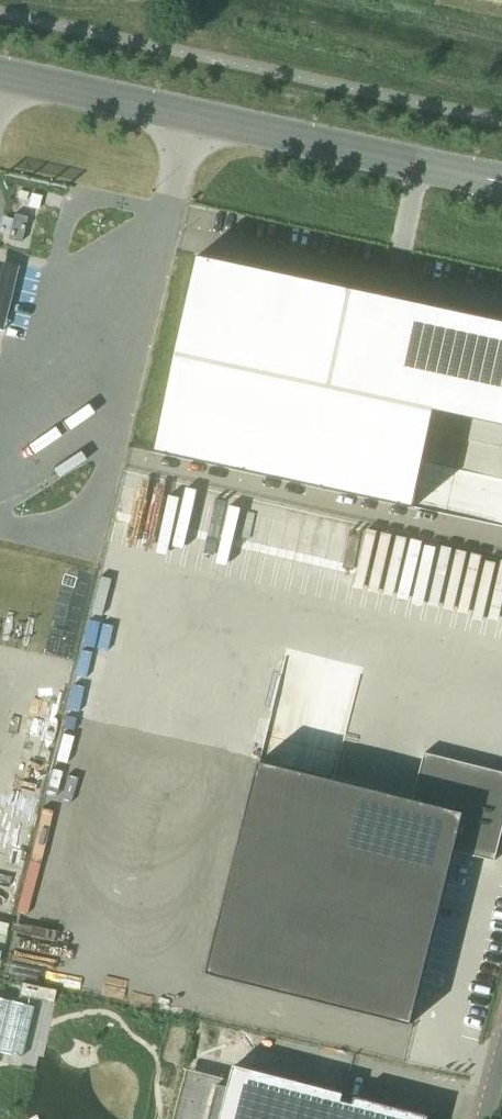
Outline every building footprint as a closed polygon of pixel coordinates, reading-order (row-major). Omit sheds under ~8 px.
[(155,452),(414,508),(435,410),(501,425),(501,322),(197,256),(155,452)] [(136,706),(79,918),(418,1010),(465,836),(501,846),(501,759),(460,748),(461,745),(438,739),(426,784),(136,706)] [(234,1066),(220,1118),(410,1118),(411,1118),(341,1100),(343,1094),(311,1086),(234,1066)]
